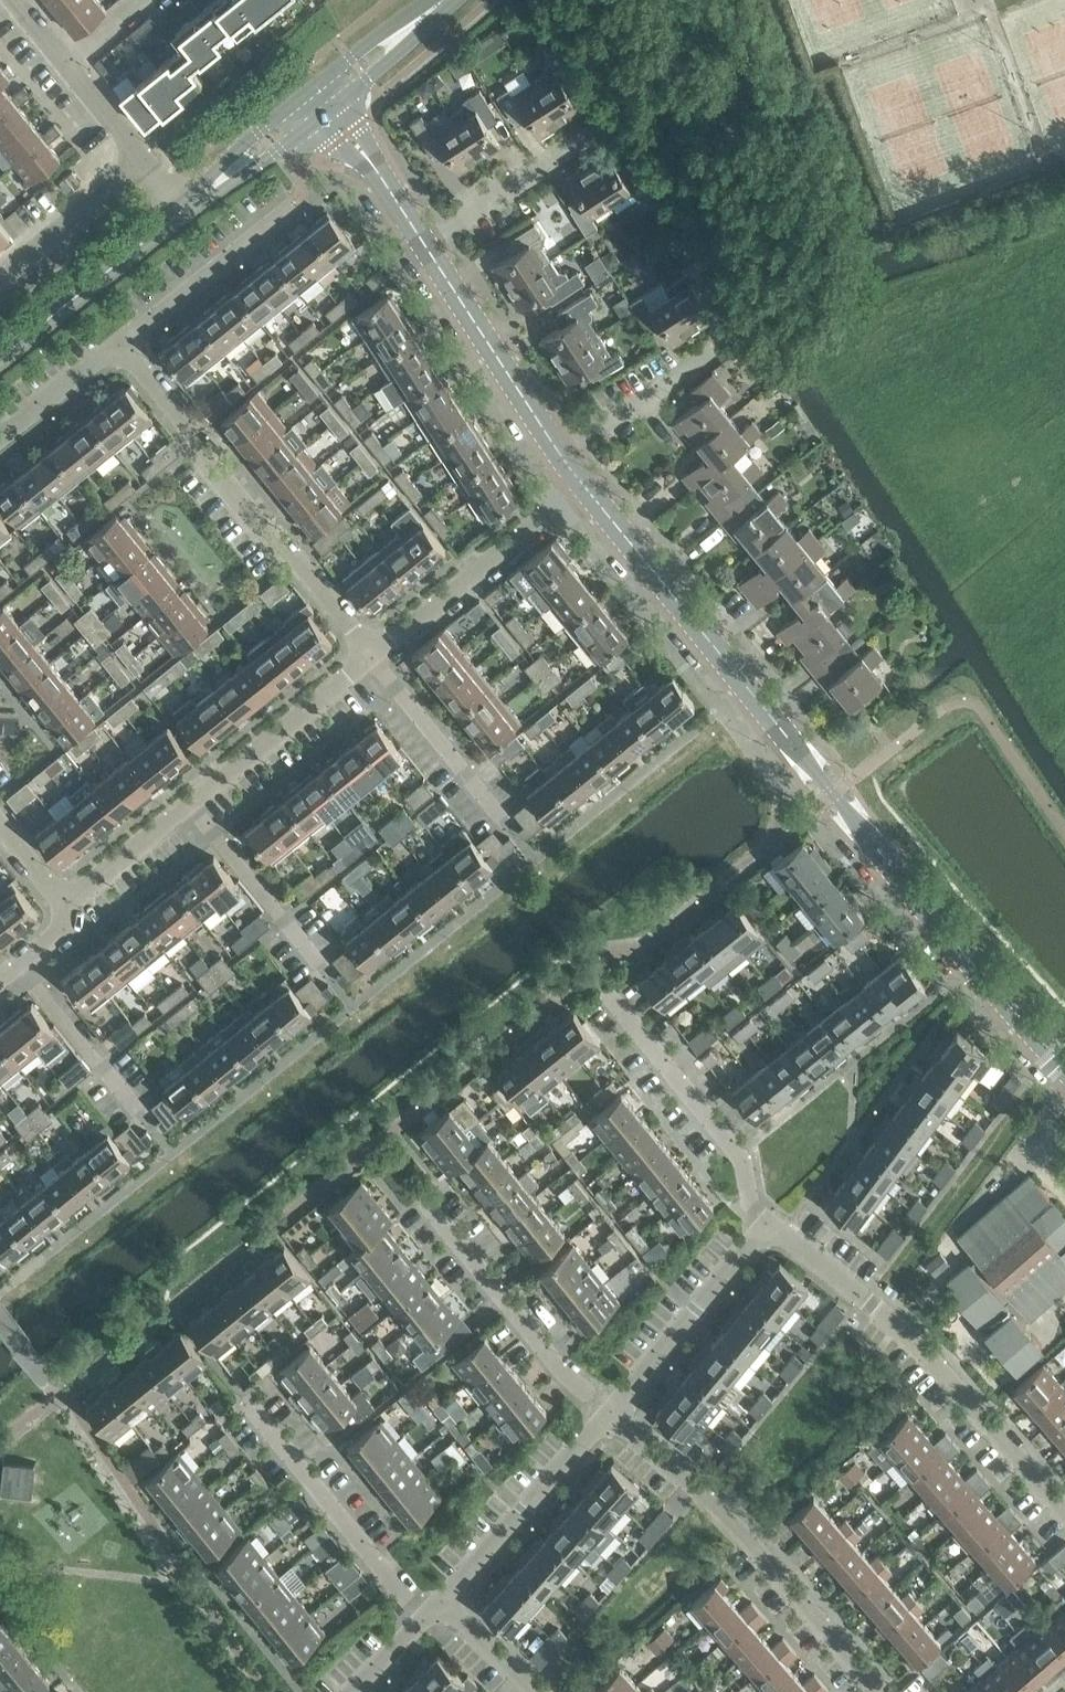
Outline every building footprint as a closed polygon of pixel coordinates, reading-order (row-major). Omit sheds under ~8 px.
[(56,6),(52,10),(57,16),(78,0),(51,0),(56,6)] [(57,16),(63,23),(67,20),(77,33),(107,8),(101,0),(78,0),(57,16)] [(121,96),(149,130),(157,124),(154,120),(165,110),(177,101),(180,105),(194,94),(191,90),(203,80),(191,65),(200,58),(201,60),(240,28),(275,0),(213,0),(201,9),(194,0),(186,0),(182,3),(182,4),(192,17),(177,29),(188,42),(179,49),(178,50),(158,66),(150,56),(143,61),(137,66),(135,63),(130,67),(126,70),(129,74),(136,84),(121,96)] [(151,15),(132,31),(137,37),(156,21),(151,15)] [(534,79),(559,120),(567,115),(569,118),(583,110),(567,85),(578,77),(557,45),(545,52),(551,61),(546,63),(545,70),(546,71),(534,79)] [(472,66),(481,60),(472,49),(463,55),(472,66)] [(95,62),(102,72),(108,67),(100,58),(95,62)] [(0,82),(1,83),(14,72),(7,64),(4,67),(0,63),(0,82)] [(428,80),(435,90),(446,83),(439,73),(428,80)] [(510,87),(498,95),(514,119),(525,112),(541,137),(554,128),(552,124),(559,120),(534,79),(533,79),(513,93),(510,87)] [(417,87),(424,97),(435,90),(428,80),(417,87)] [(12,96),(1,83),(0,82),(0,113),(15,101),(12,96)] [(18,91),(25,100),(32,94),(25,85),(18,91)] [(452,115),(478,155),(485,151),(487,154),(501,145),(485,121),(497,113),(481,89),(464,100),(463,106),(469,114),(457,121),(453,115),(452,115)] [(0,113),(0,143),(30,119),(19,105),(25,100),(18,91),(12,96),(15,101),(0,113)] [(478,155),(452,115),(440,123),(439,121),(433,120),(428,123),(423,114),(411,122),(432,155),(443,148),(459,172),(473,163),(470,160),(478,155)] [(0,143),(0,144),(15,162),(45,137),(42,133),(30,119),(0,143)] [(48,128),(55,137),(62,131),(55,123),(48,128)] [(45,137),(15,162),(30,182),(61,157),(49,142),(55,137),(48,128),(42,133),(45,137)] [(590,167),(611,200),(618,211),(639,197),(645,207),(657,200),(635,167),(624,174),(609,151),(595,159),(597,163),(590,167)] [(611,200),(590,167),(583,172),(581,169),(567,177),(582,202),(571,209),(587,234),(599,226),(591,214),(611,200)] [(82,181),(73,170),(60,180),(69,192),(82,181)] [(8,216),(18,208),(11,200),(1,208),(8,216)] [(319,223),(311,230),(338,262),(357,247),(329,211),(317,220),(319,223)] [(15,239),(0,220),(0,244),(4,241),(7,245),(15,239)] [(512,254),(494,265),(503,279),(506,277),(511,284),(551,258),(543,246),(544,245),(546,238),(543,234),(535,222),(511,238),(512,239),(518,250),(512,254)] [(301,233),(291,242),(319,277),(338,262),(311,230),(303,236),(301,233)] [(282,253),(274,259),(301,292),(319,277),(291,242),(280,250),(282,253)] [(602,256),(610,268),(621,261),(613,249),(602,256)] [(551,258),(511,284),(516,292),(512,294),(521,307),(545,291),(553,303),(585,281),(578,270),(569,275),(566,271),(561,269),(559,270),(551,258)] [(253,272),(282,307),(301,292),(274,259),(266,266),(264,263),(253,272)] [(667,287),(692,327),(700,322),(702,326),(716,317),(700,293),(711,285),(695,261),(684,268),(687,273),(667,287)] [(374,287),(387,277),(380,268),(367,279),(374,287)] [(259,317),(263,322),(282,307),(253,272),(243,280),(245,283),(237,290),(259,317)] [(631,302),(640,317),(646,327),(658,319),(674,344),(687,335),(685,332),(692,327),(667,287),(666,288),(662,282),(631,302)] [(216,302),(244,338),(263,322),(259,317),(237,290),(229,296),(226,294),(216,302)] [(346,310),(358,300),(352,291),(339,302),(346,310)] [(566,323),(541,339),(550,353),(553,351),(558,358),(599,332),(591,320),(592,319),(593,315),(589,309),(599,303),(597,299),(592,291),(559,312),(566,323)] [(366,338),(405,313),(397,301),(395,303),(388,294),(353,317),(366,338)] [(199,320),(226,353),(244,338),(216,302),(205,311),(207,313),(199,320)] [(346,310),(339,302),(326,312),(333,320),(346,310)] [(379,358),(415,335),(409,326),(412,324),(405,313),(366,338),(379,358)] [(179,332),(207,368),(226,353),(199,320),(191,326),(189,324),(179,332)] [(315,321),(302,331),(309,340),(321,330),(315,321)] [(309,340),(302,331),(289,341),(296,350),(309,340)] [(157,354),(164,363),(168,360),(188,383),(207,368),(179,332),(168,341),(170,343),(157,354)] [(599,332),(558,358),(563,365),(559,368),(568,381),(593,366),(600,377),(625,361),(617,349),(612,353),(599,332)] [(392,378),(431,353),(423,341),(420,343),(415,335),(379,358),(392,378)] [(277,352),(264,362),(271,371),(284,360),(277,352)] [(395,405),(405,398),(441,375),(435,366),(438,364),(431,353),(392,378),(382,385),(395,405)] [(315,376),(323,369),(313,357),(305,364),(315,376)] [(271,371),(264,362),(252,372),(259,381),(271,371)] [(309,380),(299,368),(291,375),(301,387),(309,380)] [(333,382),(323,369),(315,376),(325,389),(333,382)] [(699,442),(730,417),(720,404),(731,394),(714,371),(691,389),(700,401),(674,422),(681,431),(686,427),(699,442)] [(418,418),(456,393),(449,382),(446,383),(441,375),(405,398),(418,418)] [(309,380),(301,387),(311,400),(320,393),(309,380)] [(227,392),(234,401),(246,390),(239,382),(227,392)] [(133,384),(132,383),(119,394),(116,391),(106,400),(135,435),(154,419),(135,396),(139,392),(133,384)] [(234,401),(227,392),(224,388),(202,405),(213,418),(234,401)] [(259,389),(222,419),(238,438),(275,408),(259,389)] [(431,438),(466,415),(461,406),(464,405),(456,393),(418,418),(431,438)] [(345,413),(353,406),(343,394),(335,401),(345,413)] [(135,435),(106,400),(95,408),(97,411),(89,417),(116,450),(135,435)] [(339,417),(329,405),(321,412),(331,424),(339,417)] [(363,419),(353,406),(345,413),(355,426),(363,419)] [(275,408),(238,438),(253,457),(290,427),(275,408)] [(444,459),(483,434),(475,422),(472,424),(466,415),(431,438),(444,459)] [(116,450),(89,417),(81,424),(79,421),(69,430),(97,465),(116,450)] [(339,417),(331,424),(341,437),(350,430),(339,417)] [(700,481),(743,446),(743,447),(761,432),(752,421),(741,430),(730,417),(699,442),(711,458),(707,461),(705,458),(683,476),(693,487),(700,481)] [(764,431),(770,439),(785,428),(778,419),(764,431)] [(290,427),(253,457),(268,475),(304,446),(307,444),(292,425),(290,427)] [(97,465),(69,430),(58,438),(60,441),(52,447),(79,480),(97,465)] [(375,450),(383,444),(373,431),(365,438),(375,450)] [(457,479),(493,456),(487,447),(490,445),(483,434),(444,459),(457,479)] [(151,456),(155,460),(162,468),(181,453),(171,440),(151,456)] [(369,455),(359,442),(351,449),(361,461),(369,455)] [(393,456),(383,444),(375,450),(385,463),(393,456)] [(319,465),(304,446),(268,475),(283,494),(319,465)] [(700,481),(712,496),(707,500),(722,520),(744,502),(745,502),(758,491),(750,480),(762,470),(743,447),(743,446),(700,481)] [(79,480),(52,447),(44,454),(42,451),(31,460),(60,495),(79,480)] [(369,455),(361,461),(371,474),(380,467),(369,455)] [(470,499),(508,474),(501,462),(498,464),(493,456),(457,479),(470,499)] [(60,495),(31,460),(21,468),(23,471),(15,477),(42,510),(60,495)] [(155,460),(142,470),(149,478),(162,468),(155,460)] [(319,465),(283,494),(298,512),(336,481),(337,481),(322,462),(319,465)] [(405,488),(413,481),(403,468),(395,475),(405,488)] [(513,509),(522,502),(513,487),(516,485),(508,474),(470,499),(483,520),(509,504),(513,509)] [(15,477),(7,484),(5,481),(0,485),(0,499),(22,526),(42,510),(15,477)] [(125,498),(137,488),(130,480),(118,490),(125,498)] [(336,481),(298,512),(314,532),(343,508),(352,501),(336,481)] [(423,493),(413,481),(405,488),(415,500),(423,493)] [(370,495),(377,504),(389,494),(382,485),(370,495)] [(112,508),(125,498),(118,490),(105,500),(112,508)] [(743,535),(755,550),(784,525),(773,512),(787,501),(779,491),(753,512),(745,502),(744,502),(722,520),(738,539),(743,535)] [(377,504),(370,495),(357,505),(364,514),(377,504)] [(854,510),(846,500),(838,506),(846,516),(854,510)] [(435,525),(443,518),(433,505),(425,512),(435,525)] [(446,549),(420,518),(412,507),(393,523),(401,534),(429,568),(440,559),(437,556),(446,549)] [(93,510),(80,520),(87,528),(99,518),(93,510)] [(100,559),(137,529),(128,517),(124,521),(117,513),(84,540),(100,559)] [(333,525),(340,534),(352,523),(345,515),(333,525)] [(13,533),(0,517),(0,543),(13,533)] [(453,530),(443,518),(435,525),(445,537),(453,530)] [(87,528),(80,520),(67,530),(74,539),(87,528)] [(340,534),(333,525),(313,541),(324,554),(343,538),(340,534)] [(740,583),(749,594),(815,539),(806,528),(795,538),(784,525),(755,550),(768,565),(764,569),(761,566),(740,583)] [(115,578),(148,551),(142,544),(146,541),(137,529),(100,559),(115,578)] [(401,534),(382,549),(408,580),(416,574),(418,576),(429,568),(401,534)] [(558,537),(512,574),(528,593),(568,560),(562,553),(567,549),(558,537)] [(781,582),(794,597),(823,572),(813,559),(824,549),(815,539),(749,594),(758,606),(779,588),(777,585),(781,582)] [(44,563),(57,553),(50,544),(37,554),(44,563)] [(408,580),(382,549),(364,564),(392,598),(390,595),(408,580)] [(130,596),(167,566),(158,555),(154,558),(148,551),(115,578),(106,585),(121,603),(130,596)] [(32,573),(44,563),(37,554),(25,565),(32,573)] [(568,560),(528,593),(542,611),(550,605),(550,606),(583,579),(568,560)] [(381,607),(392,598),(364,564),(345,579),(370,611),(379,604),(381,607)] [(145,615),(178,588),(172,581),(176,578),(167,566),(130,596),(145,615)] [(56,574),(66,586),(75,580),(65,567),(56,574)] [(795,636),(825,610),(826,611),(855,586),(846,575),(834,585),(823,572),(794,597),(806,613),(802,616),(800,613),(778,630),(788,642),(795,636)] [(281,576),(261,592),(271,604),(291,588),(281,576)] [(52,597),(61,590),(51,578),(42,585),(52,597)] [(0,585),(0,595),(2,597),(14,587),(7,579),(0,585)] [(565,624),(598,598),(583,579),(550,606),(565,624)] [(75,580),(66,586),(76,599),(85,592),(75,580)] [(498,585),(486,595),(492,604),(505,593),(498,585)] [(160,633),(197,603),(188,592),(184,595),(178,588),(145,615),(160,633)] [(61,590),(52,597),(63,610),(71,603),(61,590)] [(243,607),(250,616),(262,606),(255,597),(243,607)] [(580,643),(613,616),(598,598),(565,624),(580,643)] [(480,599),(468,610),(474,618),(487,608),(480,599)] [(176,653),(209,626),(202,618),(206,615),(197,603),(160,633),(176,653)] [(20,623),(5,604),(0,608),(0,640),(20,623)] [(93,625),(102,619),(92,606),(83,613),(93,625)] [(243,607),(230,617),(237,626),(250,616),(243,607)] [(113,630),(124,621),(115,610),(104,619),(113,630)] [(802,655),(817,675),(853,645),(844,635),(856,625),(847,614),(836,623),(826,611),(825,610),(795,636),(807,651),(802,655)] [(290,628),(313,657),(333,641),(310,612),(291,627),(290,628)] [(85,632),(86,631),(93,625),(83,613),(75,620),(85,632)] [(506,621),(516,633),(525,626),(515,614),(506,621)] [(0,640),(0,657),(6,665),(35,642),(46,634),(31,615),(20,623),(0,640)] [(596,662),(629,635),(613,616),(580,643),(596,662)] [(104,638),(106,636),(112,631),(102,619),(93,625),(104,638)] [(286,621),(266,637),(295,672),(313,657),(290,628),(291,627),(286,621)] [(93,625),(86,631),(85,632),(95,645),(104,638),(93,625)] [(502,644),(511,637),(501,625),(493,632),(502,644)] [(525,626),(516,633),(526,646),(535,639),(525,626)] [(206,637),(213,646),(225,636),(218,627),(206,637)] [(429,673),(462,646),(446,627),(413,654),(429,673)] [(652,640),(645,631),(632,641),(639,650),(652,640)] [(213,646),(206,637),(193,647),(200,656),(213,646)] [(253,658),(276,687),(295,672),(266,637),(248,652),(253,658)] [(511,637),(502,644),(513,657),(521,650),(511,637)] [(116,648),(126,661),(135,654),(125,641),(116,648)] [(6,665),(21,684),(50,660),(35,642),(6,665)] [(853,645),(817,675),(833,694),(838,690),(851,705),(883,679),(871,665),(883,656),(873,645),(861,655),(853,645)] [(444,691),(477,665),(462,646),(429,673),(435,681),(433,683),(441,694),(444,692),(444,691)] [(121,665),(111,652),(102,659),(112,672),(121,665)] [(620,652),(607,662),(614,670),(627,660),(620,652)] [(544,672),(553,665),(543,653),(534,659),(544,672)] [(126,661),(136,673),(145,666),(135,654),(126,661)] [(168,667),(175,676),(188,666),(181,657),(168,667)] [(234,673),(258,702),(276,687),(253,658),(234,673)] [(526,666),(536,679),(544,672),(534,659),(526,666)] [(21,684),(36,702),(65,679),(50,660),(21,684)] [(121,665),(112,672),(123,684),(131,677),(121,665)] [(459,710),(492,683),(477,665),(444,691),(444,692),(459,710)] [(563,678),(553,665),(544,672),(554,684),(563,678)] [(175,676),(168,667),(156,677),(163,686),(175,676)] [(546,691),(554,684),(544,672),(536,679),(546,691)] [(234,673),(216,688),(239,717),(258,702),(234,673)] [(578,685),(585,694),(598,683),(591,675),(578,685)] [(654,679),(647,685),(674,718),(681,713),(684,717),(699,705),(674,675),(659,687),(654,679)] [(37,709),(36,713),(39,716),(43,716),(46,714),(52,721),(80,698),(65,679),(36,702),(40,706),(37,709)] [(459,710),(474,728),(474,729),(507,702),(492,683),(459,710)] [(645,683),(624,700),(632,709),(657,739),(671,728),(667,724),(674,718),(647,685),(645,683)] [(585,694),(578,685),(566,695),(573,704),(585,694)] [(197,703),(220,732),(239,717),(216,688),(197,703)] [(80,698),(52,721),(67,740),(86,725),(105,710),(89,690),(80,698)] [(120,706),(127,715),(140,705),(133,696),(120,706)] [(220,732),(197,703),(192,696),(173,712),(201,747),(220,732)] [(474,729),(474,728),(471,730),(480,741),(483,739),(490,748),(523,721),(507,702),(474,729)] [(127,715),(120,706),(108,716),(115,725),(127,715)] [(537,719),(544,727),(557,717),(550,708),(537,719)] [(606,718),(633,752),(640,746),(643,750),(657,739),(632,709),(618,720),(612,713),(606,718)] [(626,757),(633,752),(606,718),(599,724),(605,731),(591,742),(616,772),(630,761),(626,757)] [(544,727),(537,719),(525,728),(532,737),(544,727)] [(359,739),(386,772),(405,756),(376,720),(365,730),(367,732),(359,739)] [(96,726),(86,734),(83,736),(90,745),(103,735),(96,726)] [(168,726),(149,742),(173,770),(192,755),(168,726)] [(526,746),(517,735),(492,755),(496,760),(499,763),(509,756),(511,758),(526,746)] [(90,745),(83,736),(71,746),(78,755),(90,745)] [(338,751),(367,787),(386,772),(359,739),(341,753),(339,751),(338,751)] [(149,742),(131,757),(154,785),(173,770),(149,742)] [(564,752),(592,785),(599,780),(602,784),(616,772),(591,742),(577,753),(571,746),(564,752)] [(322,769),(349,802),(367,787),(338,751),(328,760),(330,762),(322,769)] [(586,790),(592,785),(564,752),(544,768),(574,806),(589,794),(586,790)] [(46,766),(53,775),(65,764),(59,756),(46,766)] [(149,789),(154,785),(131,757),(112,772),(135,800),(135,801),(139,806),(151,796),(152,793),(149,789)] [(519,830),(524,836),(529,836),(557,813),(561,817),(574,806),(544,768),(541,765),(526,777),(529,780),(523,785),(543,811),(519,830)] [(46,766),(34,776),(41,785),(53,775),(46,766)] [(349,802),(322,769),(314,775),(312,772),(301,781),(330,817),(349,802)] [(112,772),(93,787),(117,815),(135,801),(135,800),(112,772)] [(87,779),(69,794),(75,802),(86,816),(98,830),(98,831),(102,836),(114,826),(114,823),(112,819),(117,815),(93,787),(87,779)] [(405,796),(415,808),(435,793),(424,780),(405,796)] [(28,781),(8,797),(17,809),(37,793),(28,781)] [(330,817),(301,781),(291,790),(293,793),(285,799),(312,832),(330,817)] [(66,791),(48,806),(56,817),(80,846),(83,843),(91,845),(102,836),(98,831),(98,830),(86,816),(75,802),(69,794),(66,791)] [(441,796),(417,815),(425,825),(449,806),(441,796)] [(312,832),(285,799),(277,805),(275,803),(264,811),(293,847),(312,832)] [(399,826),(411,816),(404,808),(392,818),(399,826)] [(293,847),(264,811),(253,820),(256,823),(242,833),(250,842),(254,839),(273,863),(293,847)] [(399,826),(406,835),(418,824),(411,816),(399,826)] [(80,846),(56,817),(37,832),(60,861),(62,860),(64,863),(68,864),(77,856),(77,853),(75,850),(80,846)] [(399,826),(392,818),(379,828),(386,836),(399,826)] [(399,826),(386,836),(393,845),(406,835),(399,826)] [(442,845),(445,848),(451,855),(476,886),(489,875),(486,871),(514,848),(515,842),(510,837),(486,856),(463,828),(442,845)] [(353,845),(360,854),(372,843),(365,835),(353,845)] [(791,883),(823,856),(815,845),(810,849),(803,840),(775,863),(791,883)] [(347,864),(360,854),(353,845),(340,855),(347,864)] [(476,886),(451,855),(445,848),(424,865),(452,898),(458,893),(462,897),(476,886)] [(356,865),(363,874),(376,863),(369,855),(356,865)] [(193,869),(222,904),(241,889),(215,856),(206,863),(204,860),(193,869)] [(806,901),(834,878),(828,870),(832,867),(823,856),(791,883),(806,901)] [(315,875),(322,884),(335,873),(328,865),(316,875),(315,875)] [(363,874),(356,865),(344,875),(350,884),(363,874)] [(423,878),(410,889),(434,919),(448,908),(445,904),(452,898),(424,865),(417,870),(423,878)] [(177,886),(203,919),(222,904),(193,869),(195,872),(177,886)] [(303,899),(307,896),(322,884),(315,875),(316,875),(312,871),(293,886),(303,899)] [(806,901),(795,910),(810,928),(821,920),(853,893),(845,882),(840,886),(834,878),(806,901)] [(0,890),(0,905),(19,929),(23,934),(32,927),(33,922),(30,919),(39,913),(12,880),(0,890)] [(156,899),(185,934),(203,919),(177,886),(169,893),(167,890),(156,899)] [(434,919),(410,889),(396,900),(390,893),(383,898),(410,932),(417,926),(421,930),(434,919)] [(836,939),(865,916),(858,908),(862,904),(853,893),(821,920),(836,939)] [(754,912),(763,905),(756,896),(747,904),(754,912)] [(383,898),(363,915),(393,953),(407,941),(404,937),(410,932),(383,898)] [(140,916),(166,949),(185,934),(156,899),(145,907),(148,910),(140,916)] [(767,939),(760,930),(737,901),(728,908),(724,904),(713,913),(747,955),(767,939)] [(0,944),(19,929),(0,905),(0,943),(0,944)] [(763,905),(754,912),(761,921),(770,914),(763,905)] [(347,983),(351,980),(376,960),(379,964),(393,953),(363,915),(360,911),(346,923),(349,926),(342,932),(351,944),(334,959),(344,971),(338,976),(343,982),(347,983)] [(241,928),(245,932),(252,941),(271,925),(261,912),(241,928)] [(747,955),(713,913),(702,921),(706,926),(698,932),(729,970),(747,955)] [(121,931),(148,964),(166,949),(140,916),(121,931)] [(854,934),(862,943),(870,936),(863,927),(854,934)] [(103,946),(129,979),(148,964),(121,931),(103,946)] [(252,941),(245,932),(232,942),(239,951),(252,941)] [(729,970),(698,932),(691,938),(687,934),(676,943),(703,976),(710,985),(729,970)] [(784,950),(793,942),(786,933),(777,941),(784,950)] [(853,950),(862,943),(854,934),(845,941),(853,950)] [(784,950),(791,958),(800,951),(793,942),(784,950)] [(703,976),(676,943),(665,951),(669,956),(661,962),(684,991),(703,976)] [(129,979),(103,946),(84,962),(110,994),(129,979)] [(926,982),(902,954),(883,970),(910,1003),(921,994),(917,989),(926,982)] [(217,973),(229,963),(222,955),(210,965),(217,973)] [(833,966),(826,957),(817,964),(824,973),(833,966)] [(110,994),(84,962),(60,981),(67,990),(72,986),(91,1010),(110,994)] [(684,991),(661,962),(654,968),(650,964),(638,974),(665,1006),(684,991)] [(217,973),(223,982),(236,972),(229,963),(217,973)] [(816,980),(824,973),(817,964),(808,971),(816,980)] [(217,973),(210,965),(197,975),(204,984),(217,973)] [(899,1011),(910,1003),(883,970),(864,985),(888,1013),(895,1007),(899,1011)] [(217,973),(204,984),(211,992),(223,982),(217,973)] [(767,980),(775,989),(784,982),(776,973),(767,980)] [(269,1002),(294,1033),(308,1022),(305,1017),(330,997),(323,989),(305,1003),(285,978),(277,984),(283,991),(269,1002)] [(775,989),(767,980),(759,987),(766,996),(775,989)] [(170,993),(177,1001),(190,991),(183,982),(170,993)] [(880,1019),(888,1013),(864,985),(846,1000),(873,1033),(883,1024),(880,1019)] [(779,994),(787,1003),(795,996),(788,987),(779,994)] [(165,1011),(177,1001),(170,993),(158,1002),(165,1011)] [(778,1010),(787,1003),(779,994),(771,1001),(778,1010)] [(862,1041),(873,1033),(846,1000),(827,1015),(850,1043),(858,1037),(862,1041)] [(175,1012),(182,1020),(194,1010),(187,1002),(175,1012)] [(280,1044),(294,1033),(269,1002),(256,1013),(250,1006),(243,1011),(270,1045),(277,1040),(280,1044)] [(11,1016),(40,1052),(47,1061),(67,1046),(33,1003),(24,1010),(22,1007),(11,1016)] [(730,1010),(738,1019),(747,1012),(739,1003),(730,1010)] [(738,1019),(730,1010),(722,1017),(729,1026),(738,1019)] [(264,1051),(270,1045),(243,1011),(222,1028),(228,1035),(253,1066),(267,1055),(264,1051)] [(182,1020),(175,1012),(162,1022),(169,1031),(182,1020)] [(575,1012),(555,1028),(582,1060),(601,1045),(575,1012)] [(133,1023),(140,1032),(152,1021),(145,1013),(133,1023)] [(842,1050),(850,1043),(827,1015),(808,1030),(835,1063),(846,1054),(842,1050)] [(21,1067),(40,1052),(11,1016),(0,1025),(2,1027),(0,1029),(0,1041),(21,1067)] [(742,1024),(750,1033),(758,1026),(751,1017),(742,1024)] [(120,1047),(126,1043),(140,1032),(133,1023),(130,1019),(110,1034),(120,1047)] [(690,1041),(698,1051),(719,1034),(711,1024),(690,1041)] [(741,1040),(750,1033),(742,1024),(733,1031),(741,1040)] [(253,1066),(228,1035),(222,1028),(202,1045),(229,1079),(236,1073),(239,1077),(253,1066)] [(537,1043),(563,1075),(582,1060),(555,1028),(537,1043)] [(790,1045),(813,1074),(821,1067),(824,1072),(835,1063),(808,1030),(790,1045)] [(947,1035),(938,1047),(972,1072),(979,1078),(997,1054),(990,1047),(986,1052),(958,1030),(951,1039),(947,1035)] [(3,1082),(21,1067),(0,1041),(0,1079),(3,1082)] [(139,1041),(135,1043),(130,1048),(138,1058),(144,1053),(144,1047),(139,1041)] [(537,1043),(518,1058),(545,1090),(563,1075),(537,1043)] [(181,1061),(212,1099),(226,1088),(222,1084),(229,1079),(202,1045),(181,1061)] [(805,1080),(813,1074),(790,1045),(771,1060),(798,1093),(809,1084),(805,1080)] [(928,1069),(958,1091),(972,1072),(938,1047),(930,1058),(934,1061),(928,1069)] [(711,1049),(702,1056),(710,1066),(718,1058),(711,1049)] [(59,1076),(63,1080),(70,1088),(92,1070),(82,1057),(59,1076)] [(518,1058),(499,1073),(531,1113),(550,1097),(544,1090),(545,1090),(518,1058)] [(787,1102),(798,1093),(771,1060),(753,1075),(776,1104),(783,1097),(787,1102)] [(156,1123),(161,1129),(166,1130),(194,1107),(198,1111),(212,1099),(181,1061),(160,1079),(180,1104),(156,1123)] [(909,1085),(943,1110),(958,1091),(928,1069),(922,1077),(918,1073),(909,1085)] [(776,1104),(753,1075),(733,1091),(760,1124),(772,1114),(768,1110),(776,1104)] [(70,1088),(63,1080),(50,1090),(57,1098),(70,1088)] [(612,1080),(603,1087),(610,1095),(618,1087),(612,1080)] [(1005,1083),(998,1092),(1008,1099),(1015,1090),(1005,1083)] [(899,1107),(929,1129),(943,1110),(909,1085),(901,1096),(905,1099),(899,1107)] [(493,1092),(500,1100),(507,1094),(500,1086),(493,1092)] [(610,1095),(603,1087),(595,1094),(601,1102),(610,1095)] [(1008,1099),(998,1092),(992,1101),(1001,1108),(1008,1099)] [(623,1093),(590,1119),(606,1138),(638,1112),(623,1093)] [(507,1094),(500,1100),(507,1110),(515,1104),(507,1094)] [(429,1126),(418,1134),(434,1154),(477,1119),(480,1117),(464,1097),(451,1108),(441,1116),(429,1126)] [(34,1121),(47,1111),(40,1102),(28,1113),(34,1121)] [(880,1123),(914,1149),(929,1129),(899,1107),(893,1115),(888,1112),(880,1123)] [(435,1109),(423,1119),(429,1126),(441,1116),(435,1109)] [(575,1110),(566,1117),(572,1125),(581,1118),(575,1110)] [(34,1121),(41,1129),(54,1119),(47,1111),(34,1121)] [(638,1112),(606,1138),(621,1157),(653,1131),(638,1112)] [(34,1121),(28,1113),(15,1123),(22,1131),(34,1121)] [(572,1125),(566,1117),(557,1125),(564,1132),(572,1125)] [(450,1173),(458,1167),(457,1166),(481,1146),(481,1145),(489,1139),(492,1136),(477,1119),(434,1154),(450,1173)] [(34,1121),(22,1131),(29,1139),(41,1129),(34,1121)] [(976,1121),(970,1130),(979,1137),(986,1128),(976,1121)] [(523,1129),(530,1137),(537,1131),(531,1123),(523,1129)] [(870,1146),(900,1168),(914,1149),(880,1123),(872,1134),(876,1138),(870,1146)] [(102,1138),(88,1149),(113,1179),(127,1168),(123,1164),(148,1144),(152,1141),(152,1136),(148,1130),(124,1150),(103,1125),(96,1131),(102,1138)] [(979,1137),(970,1130),(963,1139),(972,1146),(979,1137)] [(537,1131),(530,1137),(537,1147),(545,1141),(537,1131)] [(653,1131),(621,1157),(636,1175),(668,1149),(653,1131)] [(472,1184),(505,1158),(489,1139),(481,1145),(481,1146),(457,1166),(458,1167),(472,1184)] [(900,1168),(870,1146),(864,1154),(860,1150),(851,1161),(885,1187),(900,1168)] [(0,1167),(13,1157),(6,1148),(0,1153),(0,1167)] [(68,1153),(61,1158),(89,1192),(96,1187),(99,1191),(113,1179),(88,1149),(74,1160),(68,1153)] [(668,1149),(636,1175),(651,1194),(683,1168),(668,1149)] [(560,1159),(553,1150),(545,1156),(552,1165),(560,1159)] [(566,1156),(573,1165),(580,1159),(573,1150),(566,1156)] [(60,1171),(47,1182),(71,1213),(85,1202),(83,1198),(89,1192),(61,1158),(54,1164),(60,1171)] [(472,1184),(487,1203),(520,1176),(505,1158),(472,1184)] [(580,1159),(573,1165),(580,1174),(587,1168),(580,1159)] [(950,1176),(957,1167),(947,1160),(940,1169),(950,1176)] [(885,1187),(851,1161),(843,1172),(847,1176),(841,1184),(871,1206),(885,1187)] [(683,1168),(651,1194),(666,1212),(698,1186),(683,1168)] [(950,1176),(940,1169),(934,1177),(943,1185),(950,1176)] [(487,1203),(502,1221),(535,1195),(531,1190),(539,1184),(528,1170),(520,1176),(487,1203)] [(971,1263),(970,1262),(945,1284),(1017,1367),(1042,1345),(1024,1324),(1064,1287),(1064,1215),(1030,1175),(959,1236),(978,1257),(971,1263)] [(566,1200),(575,1193),(582,1187),(576,1179),(559,1192),(566,1200)] [(345,1226),(378,1200),(362,1181),(330,1207),(345,1226)] [(27,1186),(20,1192),(48,1225),(54,1220),(58,1224),(71,1213),(47,1182),(33,1193),(27,1186)] [(871,1206),(841,1184),(835,1192),(831,1188),(822,1200),(855,1226),(871,1206)] [(698,1186),(666,1212),(682,1232),(714,1206),(698,1186)] [(582,1187),(575,1193),(582,1202),(590,1196),(582,1187)] [(603,1202),(610,1196),(603,1187),(596,1193),(603,1202)] [(0,1208),(0,1209),(30,1246),(44,1235),(41,1231),(48,1225),(20,1192),(0,1208)] [(502,1221),(517,1240),(550,1213),(535,1195),(502,1221)] [(617,1205),(610,1196),(603,1202),(610,1211),(617,1205)] [(921,1214),(928,1205),(919,1198),(912,1207),(921,1214)] [(385,1225),(385,1226),(394,1219),(378,1200),(345,1226),(360,1244),(360,1245),(385,1225)] [(905,1216),(914,1223),(921,1214),(912,1207),(905,1216)] [(6,1259),(13,1253),(16,1257),(30,1246),(0,1209),(0,1251),(6,1259)] [(550,1213),(517,1240),(533,1259),(565,1233),(550,1213)] [(633,1239),(640,1233),(633,1224),(626,1231),(633,1239)] [(367,1270),(400,1244),(385,1226),(385,1225),(360,1245),(360,1244),(351,1251),(367,1270)] [(889,1256),(907,1233),(896,1225),(878,1248),(889,1256)] [(615,1243),(622,1237),(615,1228),(608,1234),(615,1243)] [(648,1242),(640,1233),(633,1239),(640,1248),(648,1242)] [(622,1237),(615,1243),(622,1252),(630,1245),(622,1237)] [(650,1246),(643,1252),(653,1263),(669,1250),(660,1238),(650,1246)] [(297,1250),(304,1259),(312,1253),(305,1244),(297,1250)] [(367,1270),(357,1278),(372,1297),(382,1289),(415,1262),(400,1244),(367,1270)] [(557,1289),(590,1263),(574,1244),(541,1270),(557,1289)] [(285,1246),(266,1262),(292,1295),(311,1279),(285,1246)] [(948,1261),(941,1252),(927,1264),(935,1273),(948,1261)] [(304,1259),(311,1268),(319,1262),(312,1253),(304,1259)] [(645,1264),(638,1255),(630,1261),(637,1270),(645,1264)] [(247,1277),(273,1310),(292,1295),(266,1262),(247,1277)] [(318,1277),(324,1284),(343,1269),(337,1262),(318,1277)] [(397,1307),(430,1281),(415,1262),(382,1289),(397,1307)] [(760,1278),(793,1305),(809,1286),(781,1262),(773,1271),(769,1267),(760,1278)] [(572,1308),(605,1282),(590,1263),(557,1289),(572,1308)] [(229,1292),(255,1325),(273,1310),(247,1277),(229,1292)] [(749,1300),(778,1323),(793,1305),(760,1278),(751,1289),(756,1292),(749,1300)] [(327,1287),(334,1297),(342,1290),(334,1281),(327,1287)] [(412,1326),(445,1299),(430,1281),(397,1307),(412,1326)] [(573,1316),(571,1317),(582,1331),(588,1327),(591,1325),(617,1304),(620,1301),(605,1282),(572,1308),(576,1313),(573,1316)] [(334,1297),(341,1305),(349,1299),(342,1290),(334,1297)] [(229,1292),(210,1307),(236,1340),(255,1325),(229,1292)] [(423,1369),(449,1348),(440,1336),(460,1319),(445,1299),(412,1326),(428,1345),(414,1357),(423,1369)] [(739,1304),(730,1315),(762,1342),(769,1347),(784,1329),(778,1323),(749,1300),(743,1308),(739,1304)] [(817,1325),(818,1326),(828,1334),(846,1311),(836,1303),(817,1325)] [(190,1323),(217,1355),(236,1340),(210,1307),(190,1323)] [(349,1315),(356,1324),(364,1318),(357,1309),(349,1315)] [(323,1314),(314,1322),(320,1329),(329,1322),(323,1314)] [(762,1342),(730,1315),(721,1325),(725,1329),(719,1337),(747,1360),(762,1342)] [(320,1329),(314,1322),(305,1329),(311,1336),(320,1329)] [(828,1334),(818,1326),(811,1335),(820,1342),(828,1334)] [(352,1344),(359,1338),(352,1329),(345,1335),(352,1344)] [(182,1330),(162,1345),(189,1378),(208,1362),(182,1330)] [(276,1350),(282,1345),(274,1335),(268,1340),(276,1350)] [(469,1381),(501,1355),(486,1335),(453,1362),(469,1381)] [(372,1343),(379,1352),(387,1346),(380,1337),(372,1343)] [(747,1360),(719,1337),(712,1345),(708,1341),(699,1352),(732,1379),(747,1360)] [(359,1338),(352,1344),(359,1353),(366,1347),(359,1338)] [(802,1343),(796,1351),(805,1359),(811,1351),(802,1343)] [(285,1344),(277,1352),(283,1359),(291,1352),(285,1344)] [(295,1390),(327,1364),(311,1344),(279,1371),(294,1390),(295,1390)] [(189,1378),(162,1345),(144,1360),(170,1393),(189,1378)] [(387,1346),(379,1352),(386,1361),(394,1355),(387,1346)] [(283,1359),(277,1352),(268,1359),(274,1366),(283,1359)] [(732,1379),(699,1352),(690,1363),(694,1366),(688,1374),(717,1397),(732,1379)] [(788,1363),(797,1371),(804,1362),(795,1354),(788,1363)] [(484,1400),(516,1373),(501,1355),(469,1381),(484,1400)] [(381,1366),(374,1357),(367,1363),(374,1372),(381,1366)] [(268,1359),(258,1367),(264,1374),(274,1366),(268,1359)] [(170,1393),(144,1360),(125,1375),(152,1408),(170,1393)] [(797,1371),(788,1363),(781,1371),(790,1379),(797,1371)] [(1044,1363),(1016,1388),(1032,1407),(1061,1382),(1044,1363)] [(310,1409),(342,1382),(327,1364),(295,1390),(294,1390),(290,1393),(300,1405),(304,1406),(306,1404),(310,1409)] [(255,1382),(264,1374),(258,1367),(249,1374),(255,1382)] [(516,1373),(484,1400),(499,1418),(531,1392),(516,1373)] [(677,1378),(669,1389),(708,1421),(724,1402),(717,1397),(688,1374),(682,1382),(677,1378)] [(125,1375),(107,1390),(133,1423),(152,1408),(125,1375)] [(342,1382),(310,1409),(325,1428),(337,1419),(346,1431),(376,1407),(361,1388),(353,1395),(342,1382)] [(1032,1407),(1048,1425),(1064,1410),(1064,1387),(1061,1382),(1032,1407)] [(418,1421),(429,1412),(410,1388),(399,1397),(418,1421)] [(909,1399),(900,1388),(887,1399),(897,1410),(909,1399)] [(664,1403),(657,1412),(674,1426),(667,1435),(685,1450),(708,1421),(669,1389),(660,1400),(664,1403)] [(133,1423),(107,1390),(87,1406),(114,1438),(133,1423)] [(757,1400),(766,1408),(774,1399),(764,1391),(757,1400)] [(531,1392),(499,1418),(515,1437),(547,1411),(531,1392)] [(428,1399),(435,1408),(443,1402),(435,1393),(428,1399)] [(387,1407),(394,1416),(406,1406),(399,1397),(387,1407)] [(217,1412),(226,1405),(219,1398),(210,1405),(217,1412)] [(766,1408),(757,1400),(750,1409),(759,1416),(766,1408)] [(1048,1425),(1063,1443),(1064,1442),(1064,1410),(1048,1425)] [(430,1412),(423,1418),(430,1427),(437,1421),(430,1412)] [(443,1418),(446,1421),(450,1427),(458,1421),(451,1412),(443,1418)] [(192,1420),(193,1421),(198,1427),(207,1420),(201,1413),(192,1420)] [(877,1438),(868,1446),(886,1467),(897,1458),(926,1433),(916,1421),(909,1414),(901,1421),(881,1439),(877,1438)] [(365,1465),(397,1438),(382,1419),(349,1445),(365,1465)] [(192,1420),(190,1421),(183,1427),(189,1435),(198,1427),(193,1421),(192,1420)] [(450,1427),(465,1445),(473,1439),(458,1421),(450,1427)] [(727,1437),(736,1445),(743,1436),(734,1428),(727,1437)] [(234,1439),(227,1431),(219,1437),(226,1445),(234,1439)] [(954,1440),(946,1432),(934,1442),(926,1433),(897,1458),(913,1476),(954,1440)] [(209,1443),(216,1452),(224,1445),(218,1437),(209,1443)] [(736,1445),(727,1437),(720,1445),(729,1453),(736,1445)] [(397,1438),(365,1465),(380,1483),(412,1457),(397,1438)] [(234,1439),(226,1445),(233,1454),(241,1448),(234,1439)] [(473,1439),(465,1445),(473,1454),(480,1448),(473,1439)] [(453,1455),(460,1449),(453,1440),(445,1447),(453,1455)] [(954,1440),(913,1476),(928,1494),(957,1469),(949,1459),(961,1448),(954,1440)] [(149,1442),(123,1463),(133,1479),(161,1457),(155,1450),(149,1442)] [(155,1450),(161,1457),(170,1450),(164,1443),(155,1450)] [(480,1448),(473,1454),(485,1470),(493,1464),(480,1448)] [(460,1449),(453,1455),(460,1464),(467,1458),(460,1449)] [(180,1451),(147,1477),(163,1497),(195,1470),(180,1451)] [(37,1461),(32,1465),(8,1463),(1,1455),(0,1456),(0,1457),(6,1464),(4,1488),(0,1492),(0,1494),(5,1490),(29,1493),(36,1501),(37,1500),(31,1491),(33,1467),(39,1463),(37,1461)] [(412,1457),(380,1483),(395,1502),(427,1475),(412,1457)] [(848,1468),(857,1478),(865,1471),(856,1461),(848,1468)] [(591,1478),(623,1507),(640,1488),(612,1464),(605,1472),(601,1468),(591,1478)] [(256,1483),(264,1476),(257,1468),(249,1474),(256,1483)] [(857,1478),(848,1468),(840,1475),(849,1485),(857,1478)] [(957,1469),(928,1494),(944,1512),(985,1476),(978,1468),(965,1478),(957,1469)] [(195,1470),(163,1497),(178,1515),(210,1489),(195,1470)] [(427,1475),(395,1502),(411,1521),(443,1495),(427,1475)] [(271,1485),(267,1481),(264,1476),(256,1483),(264,1491),(271,1485)] [(985,1476),(944,1512),(960,1530),(988,1505),(980,1495),(992,1484),(985,1476)] [(607,1524),(623,1507),(591,1478),(582,1489),(586,1493),(580,1500),(607,1524)] [(891,1494),(878,1480),(869,1488),(882,1502),(891,1494)] [(210,1489),(178,1515),(182,1520),(180,1522),(178,1526),(188,1538),(193,1534),(225,1507),(210,1489)] [(309,1521),(317,1515),(310,1506),(309,1506),(301,1496),(288,1507),(283,1501),(279,1504),(291,1520),(302,1512),(309,1521)] [(808,1535),(831,1515),(815,1496),(786,1521),(787,1523),(788,1523),(792,1528),(797,1523),(808,1535)] [(569,1503),(560,1514),(591,1542),(598,1548),(614,1530),(607,1524),(580,1500),(573,1507),(569,1503)] [(988,1505),(960,1530),(975,1548),(1016,1512),(1009,1504),(997,1514),(988,1505)] [(225,1507),(193,1534),(209,1553),(241,1527),(225,1507)] [(665,1508),(647,1528),(648,1529),(657,1537),(675,1516),(665,1508)] [(1016,1512),(975,1548),(991,1566),(1020,1541),(1011,1531),(1024,1520),(1016,1512)] [(575,1560),(591,1542),(560,1514),(550,1524),(555,1528),(548,1536),(575,1560)] [(331,1533),(324,1524),(324,1523),(317,1515),(309,1521),(316,1529),(303,1540),(311,1550),(331,1533)] [(818,1558),(854,1527),(847,1519),(840,1525),(831,1515),(808,1535),(819,1548),(813,1552),(818,1558)] [(839,1571),(862,1551),(854,1541),(861,1535),(854,1527),(818,1558),(823,1564),(829,1559),(839,1571)] [(648,1529),(640,1537),(649,1545),(657,1537),(648,1529)] [(339,1558),(347,1552),(340,1543),(339,1543),(331,1533),(311,1550),(319,1560),(332,1549),(339,1558)] [(527,1550),(559,1578),(575,1560),(548,1536),(541,1543),(537,1540),(527,1550)] [(233,1583),(265,1556),(249,1537),(217,1563),(233,1583)] [(1020,1541),(991,1566),(1007,1585),(1036,1559),(1020,1541)] [(1049,1557),(1059,1568),(1064,1562),(1064,1543),(1049,1557)] [(543,1596),(559,1578),(527,1550),(518,1560),(522,1564),(516,1572),(543,1596)] [(850,1594),(886,1563),(878,1555),(871,1561),(862,1551),(839,1571),(850,1584),(845,1588),(850,1594)] [(339,1558),(325,1570),(332,1578),(354,1560),(347,1552),(339,1558)] [(248,1601),(280,1575),(265,1556),(233,1583),(248,1601)] [(623,1556),(616,1564),(625,1572),(632,1564),(623,1556)] [(362,1571),(354,1560),(332,1578),(340,1589),(362,1571)] [(871,1607),(894,1587),(885,1577),(893,1571),(886,1563),(850,1594),(855,1600),(860,1595),(871,1607)] [(625,1572),(616,1564),(608,1573),(617,1581),(625,1572)] [(280,1575),(248,1601),(263,1620),(295,1593),(307,1584),(292,1565),(280,1575)] [(340,1589),(349,1599),(363,1587),(371,1581),(362,1571),(340,1589)] [(495,1585),(527,1614),(543,1596),(516,1572),(509,1579),(505,1575),(495,1585)] [(709,1621),(732,1601),(724,1591),(729,1586),(722,1577),(693,1602),(709,1621)] [(378,1590),(371,1581),(363,1587),(370,1596),(378,1590)] [(1046,1589),(1054,1598),(1062,1608),(1063,1607),(1064,1610),(1064,1597),(1064,1595),(1056,1587),(1053,1583),(1046,1589)] [(510,1633),(527,1614),(495,1585),(486,1596),(490,1600),(483,1608),(510,1633)] [(881,1630),(917,1599),(910,1591),(902,1597),(894,1587),(871,1607),(882,1620),(876,1624),(881,1630)] [(591,1592),(583,1600),(592,1608),(600,1600),(591,1592)] [(278,1638),(310,1612),(295,1593),(263,1620),(278,1638)] [(977,1611),(985,1604),(976,1593),(968,1601),(977,1611)] [(1015,1606),(1006,1595),(994,1605),(1004,1616),(1015,1606)] [(1064,1611),(1064,1610),(1063,1607),(1062,1608),(1054,1598),(1047,1605),(1055,1615),(1044,1624),(1064,1648),(1064,1611)] [(902,1643),(925,1623),(917,1613),(924,1607),(917,1599),(881,1630),(886,1636),(891,1631),(902,1643)] [(592,1608),(583,1600),(576,1609),(585,1617),(592,1608)] [(760,1609),(752,1601),(741,1611),(732,1601),(709,1621),(725,1639),(760,1609)] [(972,1615),(963,1605),(954,1612),(964,1623),(972,1615)] [(760,1609),(725,1639),(741,1657),(764,1637),(755,1627),(767,1617),(760,1609)] [(293,1658),(326,1631),(310,1612),(278,1638),(282,1644),(280,1646),(279,1651),(287,1661),(292,1657),(293,1658)] [(913,1667),(942,1642),(925,1623),(902,1643),(913,1656),(907,1660),(912,1665),(912,1666),(913,1667)] [(0,1628),(0,1659),(20,1643),(5,1624),(0,1628)] [(1064,1656),(1064,1648),(1044,1624),(1034,1633),(1025,1624),(1018,1630),(1051,1668),(1064,1656)] [(953,1632),(947,1626),(937,1635),(943,1641),(953,1632)] [(552,1636),(561,1644),(568,1635),(559,1627),(552,1636)] [(674,1637),(665,1627),(656,1634),(665,1645),(674,1637)] [(1033,1684),(1051,1668),(1018,1630),(1011,1636),(1019,1646),(1008,1655),(1033,1684)] [(979,1643),(969,1631),(961,1638),(972,1650),(979,1643)] [(658,1651),(665,1645),(656,1634),(649,1641),(658,1651)] [(531,1657),(541,1666),(561,1644),(552,1636),(551,1635),(531,1657)] [(764,1637),(741,1657),(756,1675),(791,1645),(784,1637),(772,1647),(764,1637)] [(0,1659),(0,1690),(2,1688),(35,1661),(20,1643),(0,1659)] [(756,1675),(771,1691),(773,1691),(795,1673),(787,1663),(798,1653),(791,1645),(756,1675)] [(941,1651),(922,1667),(932,1678),(950,1662),(941,1651)] [(476,1681),(467,1672),(463,1677),(439,1654),(431,1662),(427,1658),(417,1668),(442,1691),(466,1691),(476,1681)] [(1033,1684),(1008,1655),(998,1665),(989,1655),(982,1661),(1008,1691),(1024,1691),(1033,1684)] [(2,1688),(6,1691),(37,1691),(51,1681),(35,1661),(2,1688)] [(982,1661),(975,1668),(983,1677),(972,1687),(977,1691),(1008,1691),(982,1661)] [(637,1684),(621,1665),(592,1690),(593,1691),(594,1691),(603,1691),(604,1691),(628,1691),(637,1684)] [(408,1691),(442,1691),(417,1668),(408,1678),(412,1682),(405,1689),(408,1691)] [(773,1691),(810,1691),(822,1681),(815,1673),(804,1683),(795,1673),(773,1691)] [(810,1691),(826,1691),(830,1689),(822,1681),(810,1691)] [(637,1684),(628,1691),(644,1691),(637,1684)]
